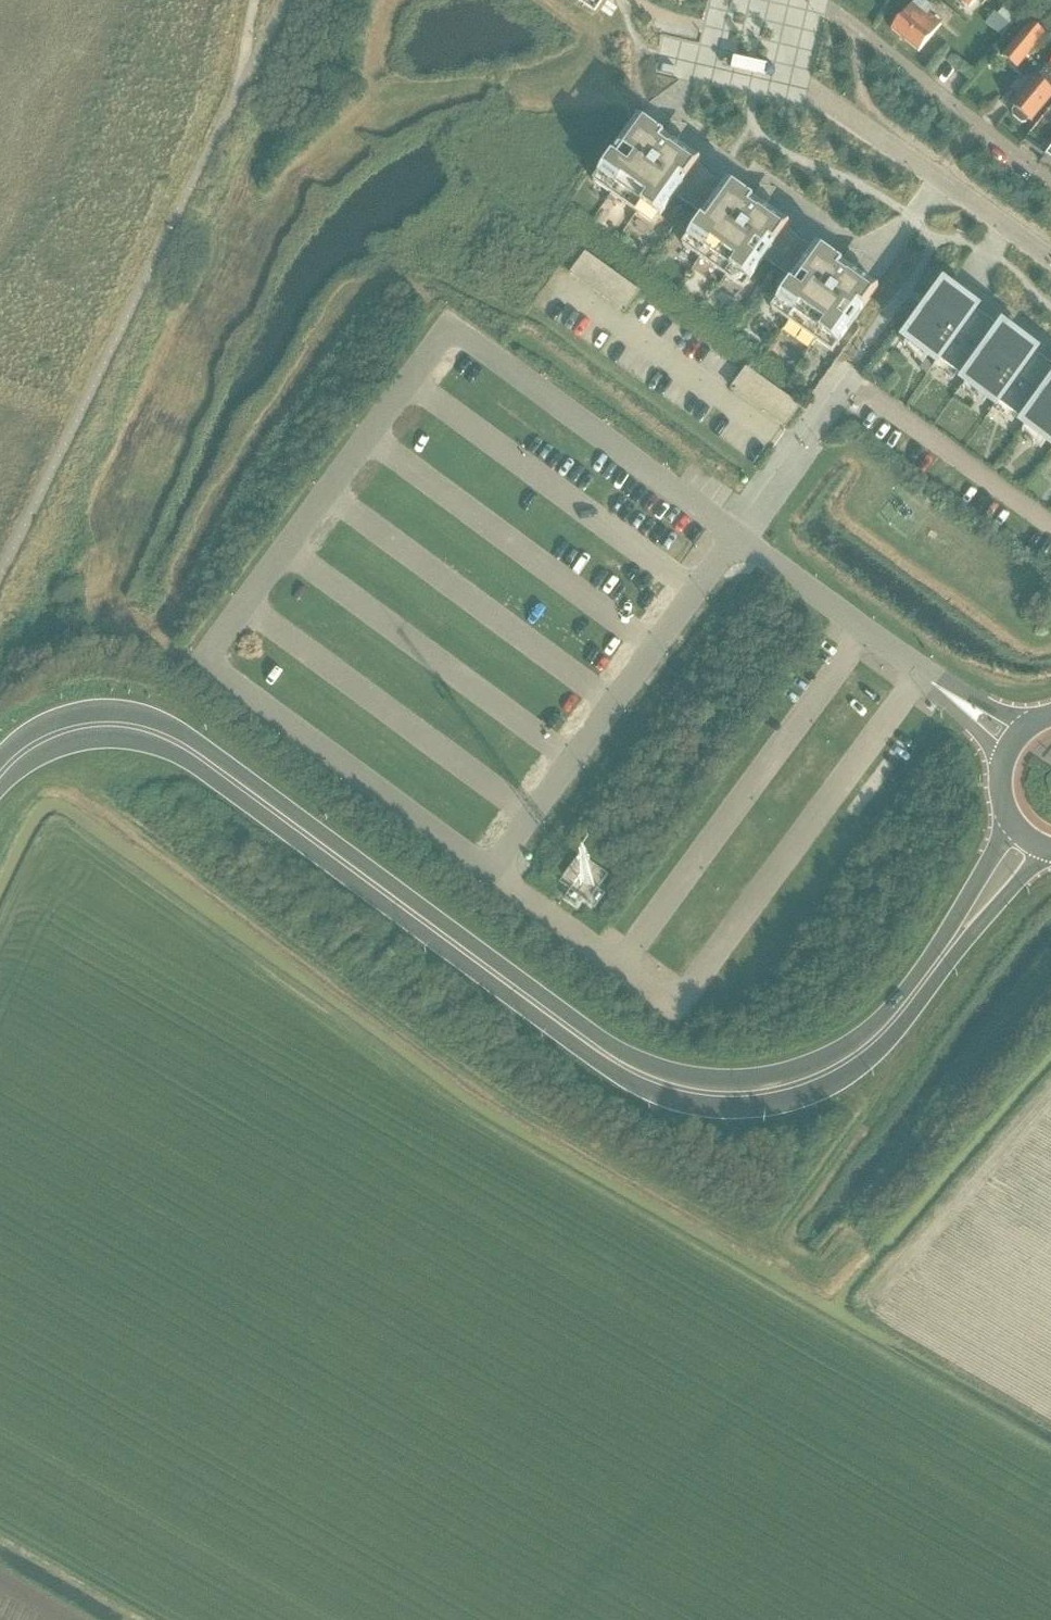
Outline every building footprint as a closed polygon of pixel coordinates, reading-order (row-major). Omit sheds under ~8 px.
[(918,50),(940,24),(914,2),(906,11),(892,28),(918,50)] [(994,12),(985,23),(1002,36),(1019,17),(1005,5),(998,14),(994,12)] [(1031,22),(1003,57),(1016,67),(1044,33),(1031,22)] [(1050,95),(1050,61),(1050,63),(1046,67),(1036,79),(1011,110),(1011,116),(1020,123),(1025,123),(1030,118),(1031,119),(1050,95)] [(749,282),(750,281),(748,280),(764,259),(792,279),(777,301),(775,299),(774,301),(776,302),(771,309),(832,352),(837,345),(838,347),(839,345),(837,344),(855,319),(878,288),(877,287),(876,288),(852,271),(858,262),(847,255),(841,264),(815,245),(814,246),(815,247),(813,246),(808,244),(803,241),(802,242),(796,237),(796,236),(790,230),(787,227),(789,224),(788,223),(786,225),(763,208),(769,199),(758,191),(752,200),(725,181),(725,182),(726,183),(717,179),(714,177),(713,178),(707,173),(707,172),(704,170),(698,163),(700,160),(698,159),(697,161),(674,144),(680,135),(669,127),(663,136),(636,117),(635,118),(637,119),(593,181),(654,224),(659,217),(660,218),(661,217),(659,216),(675,195),(703,215),(688,237),(686,236),(685,237),(687,238),(682,245),(743,288),(748,281),(749,282)] [(585,252),(570,273),(581,281),(596,260),(585,252)] [(581,281),(592,288),(606,267),(596,260),(581,281)] [(592,288),(597,292),(602,296),(617,275),(606,267),(592,288)] [(628,283),(617,275),(602,296),(613,303),(628,283)] [(624,311),(638,291),(628,283),(613,303),(624,311)] [(1050,374),(1050,368),(1032,354),(1034,350),(1002,327),(995,338),(990,334),(995,328),(973,312),(975,308),(944,285),(905,339),(936,362),(938,359),(965,379),(963,381),(996,405),(997,402),(1024,422),(1023,424),(1050,445),(1050,378),(1049,377),(1050,374)] [(746,368),(731,388),(742,396),(757,375),(746,368)] [(767,383),(757,375),(742,396),(753,403),(767,383)] [(778,391),(767,383),(753,403),(763,411),(778,391)] [(778,391),(763,411),(774,418),(788,398),(778,391)] [(799,406),(788,398),(774,418),(785,426),(799,406)]
